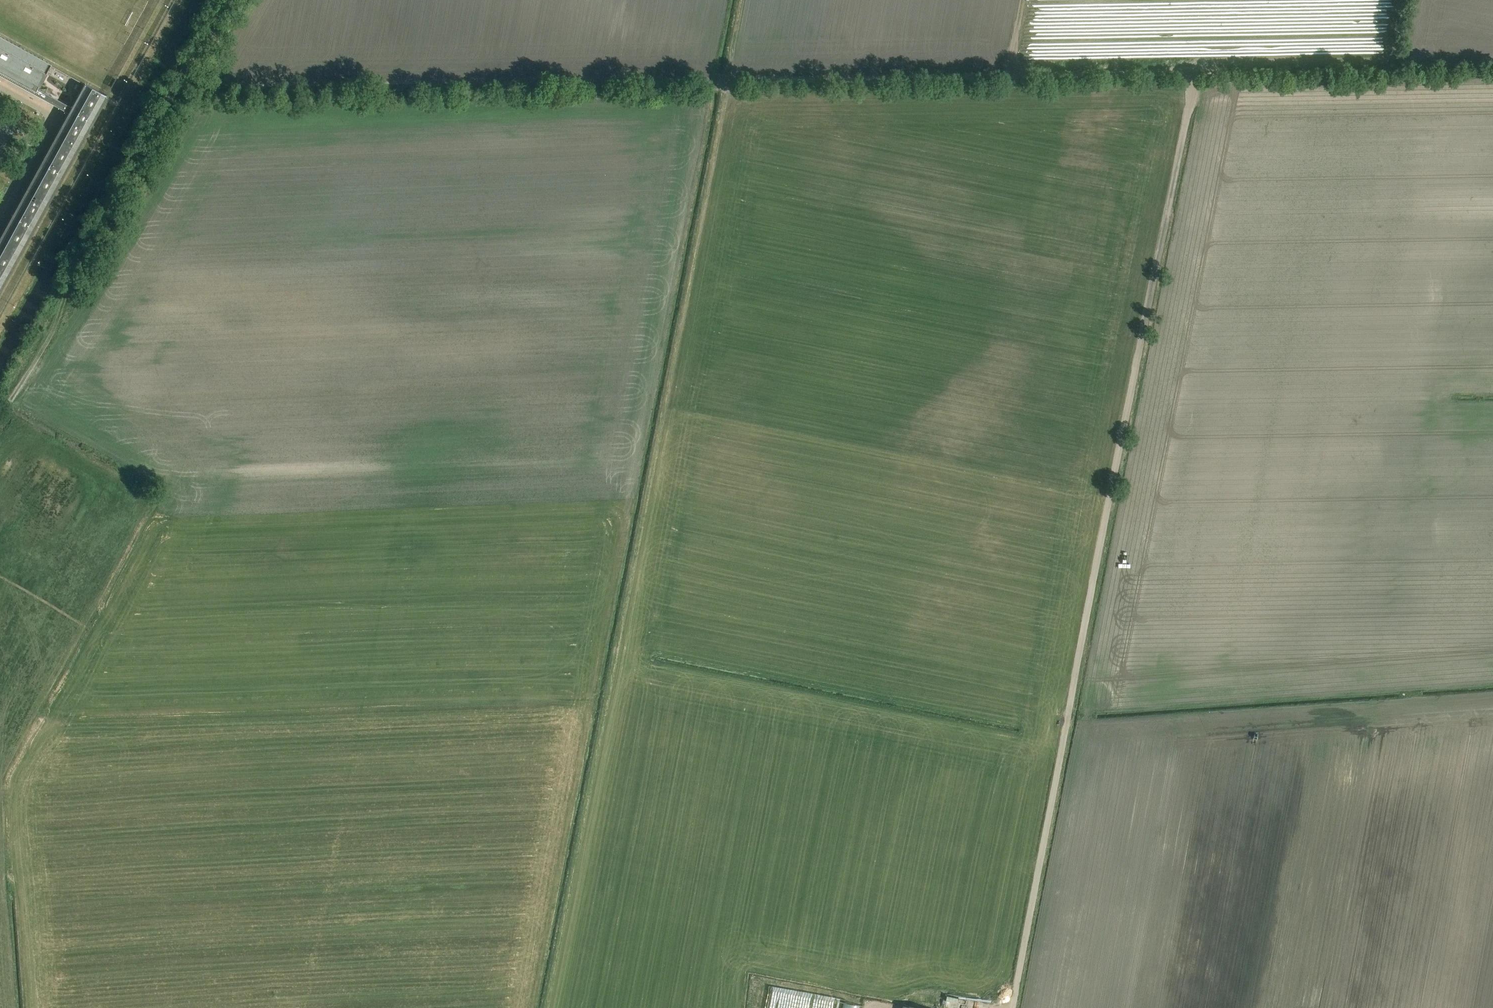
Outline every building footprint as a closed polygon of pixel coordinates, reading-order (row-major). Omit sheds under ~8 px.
[(67,114),(0,237),(0,292),(107,97),(108,97),(107,96),(84,84),(71,108),(36,89),(50,64),(0,36),(0,77),(67,114)]
